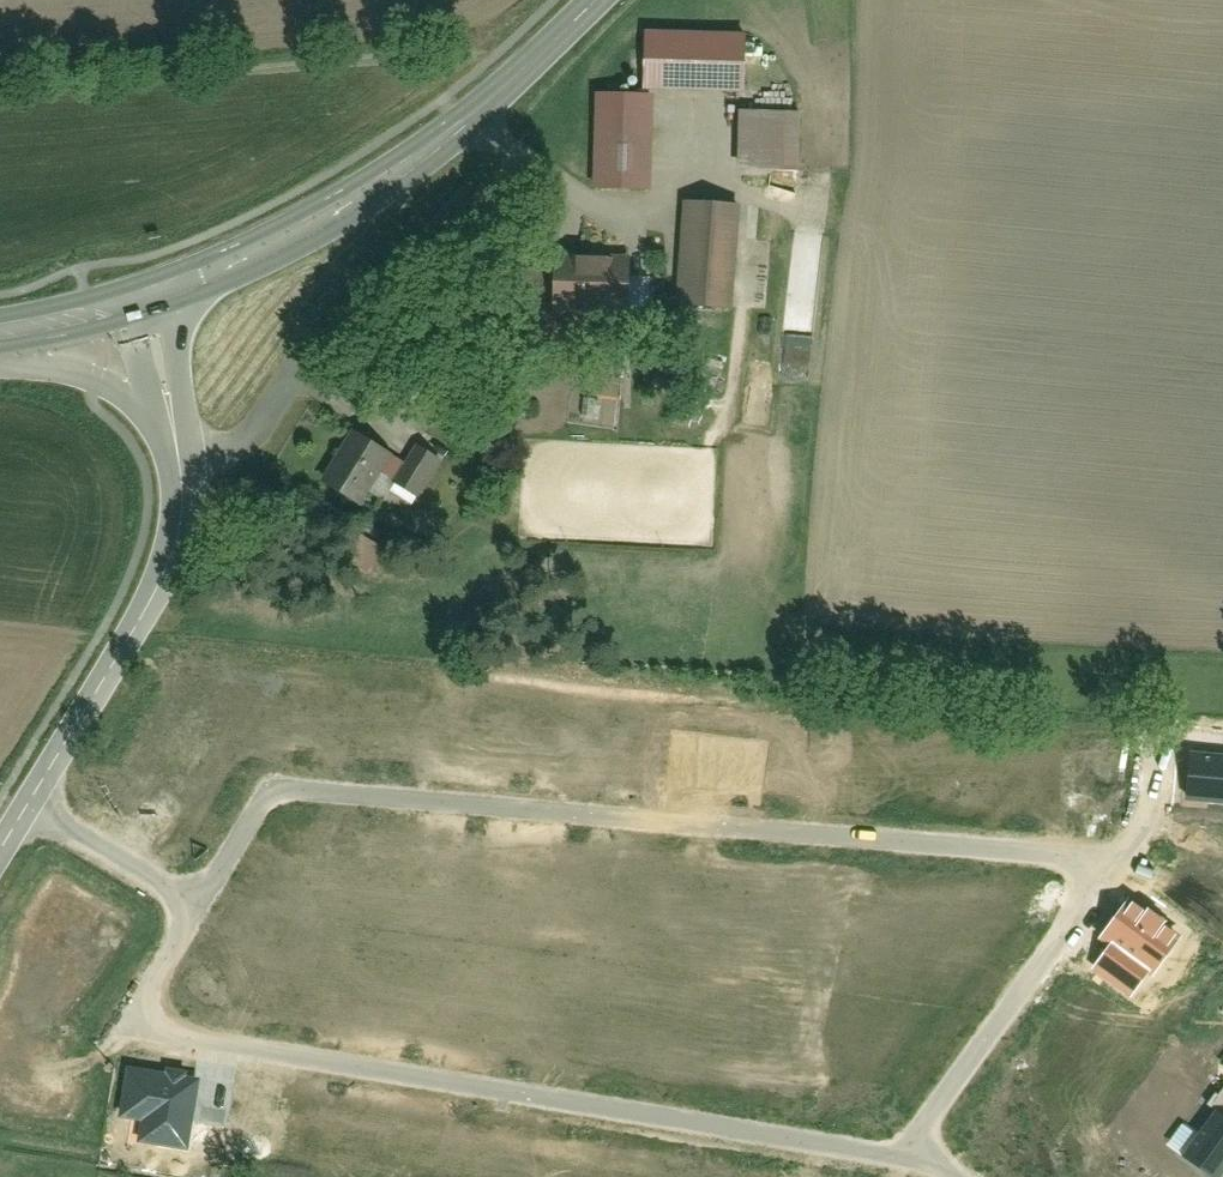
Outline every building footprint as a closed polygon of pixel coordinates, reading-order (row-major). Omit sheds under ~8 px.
[(750,40),(641,39),(641,91),(749,91),(750,40)] [(592,101),(593,190),(649,189),(648,100),(592,101)] [(733,118),(734,176),(780,175),(779,117),(733,118)] [(676,206),(673,306),(731,308),(734,208),(676,206)] [(551,266),(551,322),(627,322),(627,265),(551,266)] [(343,535),(388,460),(350,437),(305,512),(343,535)] [(391,494),(413,507),(438,465),(416,452),(391,494)] [(1222,802),(1222,754),(1189,751),(1185,798),(1222,802)] [(1154,978),(1183,937),(1130,899),(1100,940),(1109,947),(1148,974),(1154,978)] [(1131,997),(1148,974),(1109,947),(1093,970),(1131,997)] [(185,1145),(195,1082),(132,1072),(125,1113),(148,1117),(144,1138),(185,1145)] [(1222,1120),(1222,1093),(1220,1097),(1215,1094),(1206,1107),(1214,1113),(1222,1120)] [(1222,1163),(1222,1120),(1214,1113),(1182,1157),(1211,1176),(1213,1176),(1222,1163)]
